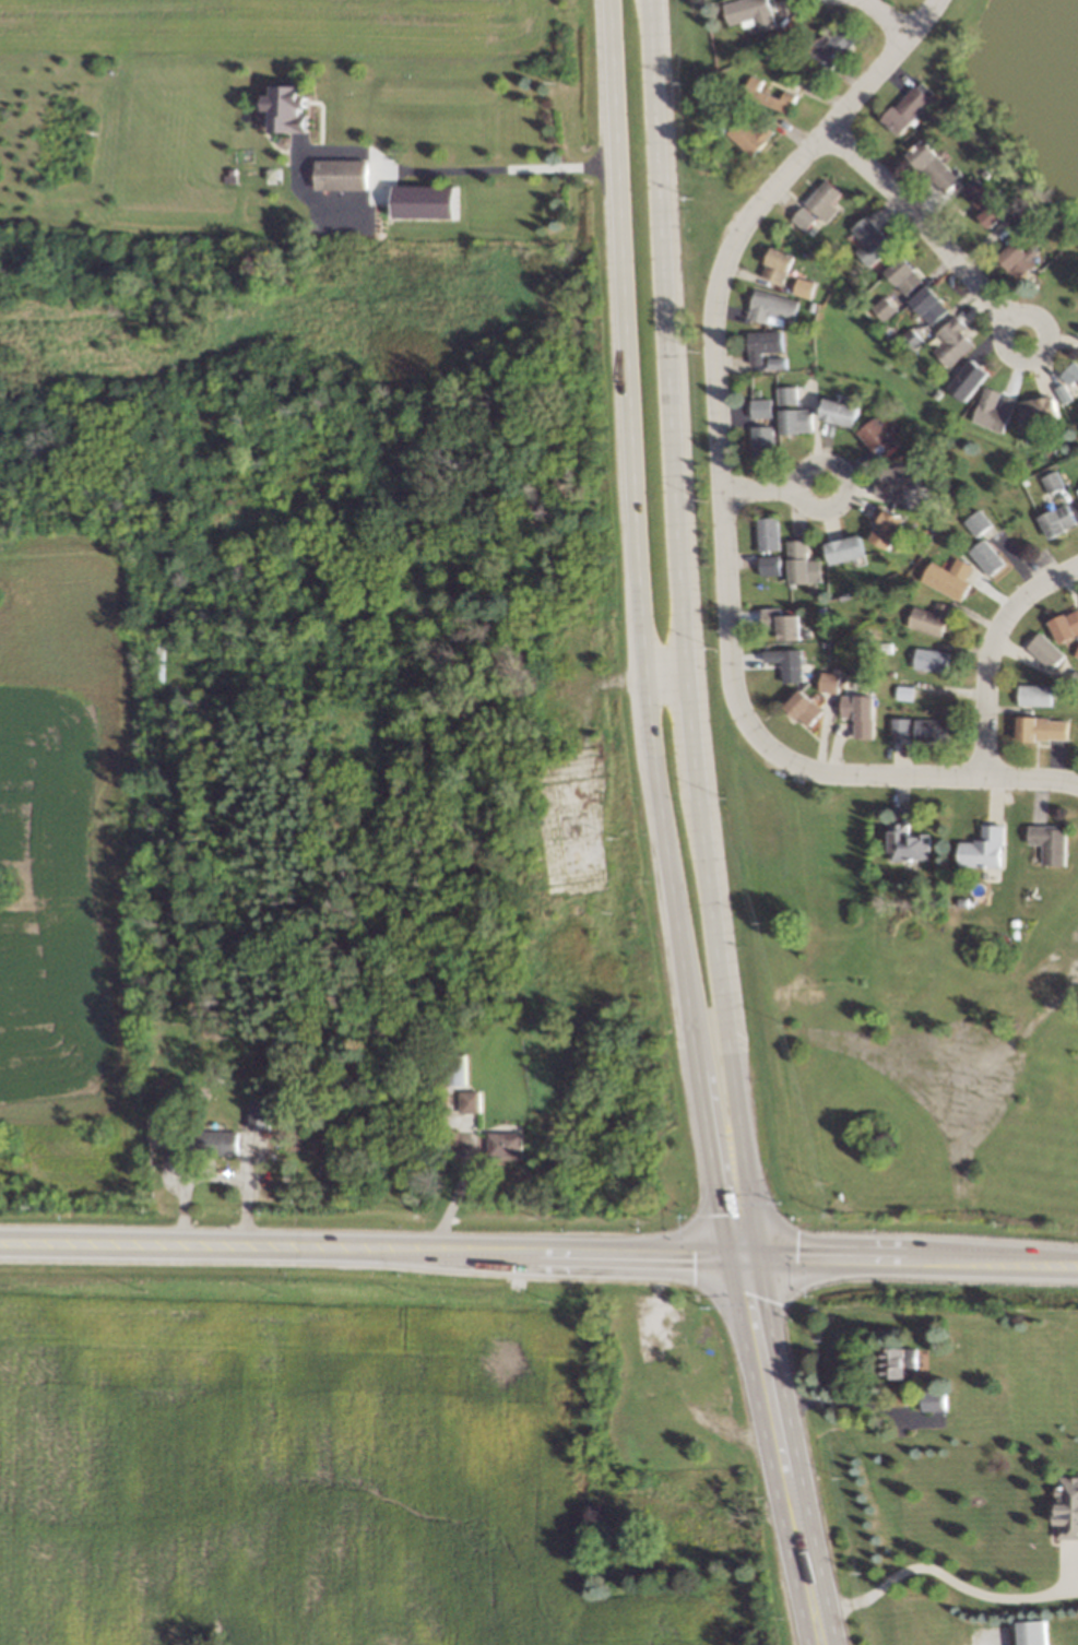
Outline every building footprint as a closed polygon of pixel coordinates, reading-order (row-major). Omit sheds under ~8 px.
[(721,3),(734,0),(765,0),(771,25),(754,29),(749,16),(726,23),(721,3)] [(828,67),(812,54),(841,20),(856,33),(828,67)] [(772,58),(765,54),(770,43),(778,47),(772,58)] [(783,114),(738,92),(749,70),(761,75),(756,86),(779,97),(784,86),(778,83),(782,74),(798,82),(783,114)] [(270,130),(271,107),(263,107),(263,94),(272,94),(272,84),(300,85),(299,94),(305,94),(305,105),(299,105),(299,114),(305,115),(305,131),(270,130)] [(896,132),(878,117),(891,103),(895,105),(913,85),(926,98),(896,132)] [(751,154),(725,132),(739,116),(754,129),(760,121),(771,130),(751,154)] [(718,134),(711,128),(716,121),(723,128),(718,134)] [(944,188),(933,176),(932,178),(907,151),(923,135),(958,174),(944,188)] [(995,167),(991,163),(996,156),(1000,161),(995,167)] [(316,159),(367,161),(366,188),(316,187),(316,159)] [(984,175),(979,169),(984,164),(990,169),(984,175)] [(807,233),(789,217),(825,175),(848,194),(824,223),(819,218),(807,233)] [(986,222),(959,189),(974,175),(1002,206),(986,222)] [(394,219),(456,220),(456,186),(395,185),(394,219)] [(1006,213),(1022,199),(1036,214),(1020,228),(1006,213)] [(865,261),(854,248),(862,241),(850,228),(864,216),(887,244),(865,261)] [(1075,236),(1077,240),(1077,261),(1073,253),(1053,268),(1058,275),(1064,272),(1070,281),(1057,291),(1036,265),(1075,236)] [(1017,273),(1009,264),(1006,267),(995,255),(1012,239),(1032,261),(1017,273)] [(779,281),(759,272),(770,246),(790,253),(779,281)] [(901,291),(884,271),(901,256),(919,275),(901,291)] [(802,296),(791,291),(796,276),(808,281),(802,296)] [(926,320),(908,299),(923,286),(941,307),(926,320)] [(781,323),(765,319),(763,322),(745,318),(753,287),(793,297),(787,317),(783,316),(781,323)] [(881,319),(869,305),(885,291),(898,306),(881,319)] [(868,317),(862,310),(867,305),(874,311),(868,317)] [(945,364),(931,348),(940,339),(933,330),(951,312),(961,323),(956,328),(969,343),(945,364)] [(908,348),(897,335),(908,326),(920,339),(908,348)] [(747,362),(745,331),(775,329),(778,348),(758,351),(758,360),(747,362)] [(768,367),(767,354),(784,353),(785,366),(768,367)] [(941,384),(966,355),(981,369),(958,399),(941,384)] [(936,372),(932,366),(939,360),(944,367),(936,372)] [(1070,362),(1077,368),(1077,384),(1074,380),(1069,386),(1058,377),(1070,362)] [(998,427),(970,416),(983,381),(996,387),(991,402),(997,404),(1003,389),(1011,392),(998,427)] [(1057,400),(1051,386),(1058,382),(1064,397),(1057,400)] [(777,402),(775,384),(791,383),(792,401),(777,402)] [(1071,400),(1063,384),(1055,388),(1062,404),(1071,400)] [(1018,424),(1012,402),(1047,394),(1052,416),(1018,424)] [(749,415),(749,398),(765,397),(766,414),(749,415)] [(849,424),(818,415),(824,397),(854,405),(849,424)] [(779,430),(778,407),(793,406),(794,409),(806,409),(807,428),(779,430)] [(877,454),(855,429),(872,415),(893,441),(877,454)] [(753,457),(750,426),(768,425),(770,455),(753,457)] [(886,497),(885,492),(870,494),(869,484),(878,483),(876,466),(909,462),(912,485),(898,486),(900,496),(886,497)] [(1045,490),(1039,476),(1051,471),(1057,485),(1045,490)] [(345,489),(345,477),(355,477),(355,489),(345,489)] [(1044,539),(1033,516),(1062,501),(1070,521),(1059,526),(1062,530),(1044,539)] [(884,547),(865,537),(873,520),(866,517),(873,502),(899,516),(884,547)] [(975,533),(963,517),(978,506),(990,522),(975,533)] [(493,519),(493,510),(506,510),(506,519),(493,519)] [(757,548),(755,519),(773,518),(774,547),(757,548)] [(827,561),(821,543),(854,534),(858,553),(827,561)] [(786,580),(784,541),(801,540),(802,557),(814,556),(815,579),(786,580)] [(984,573),(966,552),(980,540),(998,561),(984,573)] [(759,571),(759,553),(778,553),(778,571),(759,571)] [(957,599),(919,579),(928,559),(946,568),(952,556),(968,565),(961,578),(966,580),(957,599)] [(934,634),(904,625),(911,604),(929,610),(932,600),(943,602),(934,634)] [(756,606),(778,607),(778,616),(794,615),(795,642),(772,643),(771,629),(756,630),(756,606)] [(1071,607),(1077,624),(1077,627),(1052,638),(1044,618),(1071,607)] [(1019,644),(1038,631),(1062,656),(1045,668),(1019,644)] [(1077,639),(1077,640),(1077,658),(1069,653),(1077,639)] [(939,672),(910,666),(913,646),(943,650),(939,672)] [(778,677),(777,658),(760,659),(760,649),(796,648),(797,676),(778,677)] [(836,690),(818,687),(821,665),(839,667),(836,690)] [(1069,667),(1077,671),(1077,687),(1064,682),(1069,667)] [(891,697),(892,685),(909,687),(908,698),(891,697)] [(1014,702),(1014,685),(1045,685),(1045,703),(1014,702)] [(806,721),(796,713),(795,715),(782,705),(795,688),(817,706),(806,721)] [(850,736),(851,718),(838,718),(838,694),(868,694),(867,737),(850,736)] [(905,735),(889,734),(890,712),(907,713),(905,735)] [(1014,738),(1015,715),(1045,715),(1045,718),(1065,718),(1064,736),(1045,736),(1045,738),(1014,738)] [(912,736),(911,718),(941,718),(941,736),(912,736)] [(884,824),(909,824),(909,839),(926,838),(925,863),(882,862),(884,824)] [(951,840),(975,840),(975,824),(1002,824),(1000,869),(951,868),(951,840)] [(1021,827),(1062,828),(1061,865),(1033,864),(1034,847),(1021,847),(1021,827)] [(559,871),(555,840),(591,836),(595,865),(559,871)] [(443,1082),(445,1051),(467,1051),(467,1084),(443,1082)] [(458,1110),(458,1088),(476,1088),(476,1110),(458,1110)] [(270,1127),(247,1125),(250,1093),(273,1096),(270,1127)] [(483,1155),(484,1129),(519,1131),(518,1156),(483,1155)] [(189,1153),(189,1132),(234,1132),(234,1155),(189,1153)] [(907,1379),(907,1369),(916,1369),(917,1349),(886,1347),(885,1378),(907,1379)] [(923,1411),(945,1411),(945,1391),(922,1392),(923,1411)] [(1064,1476),(1077,1476),(1077,1538),(1063,1537),(1064,1476)] [(1025,1644),(1056,1644),(1054,1620),(1023,1623),(1025,1644)]
